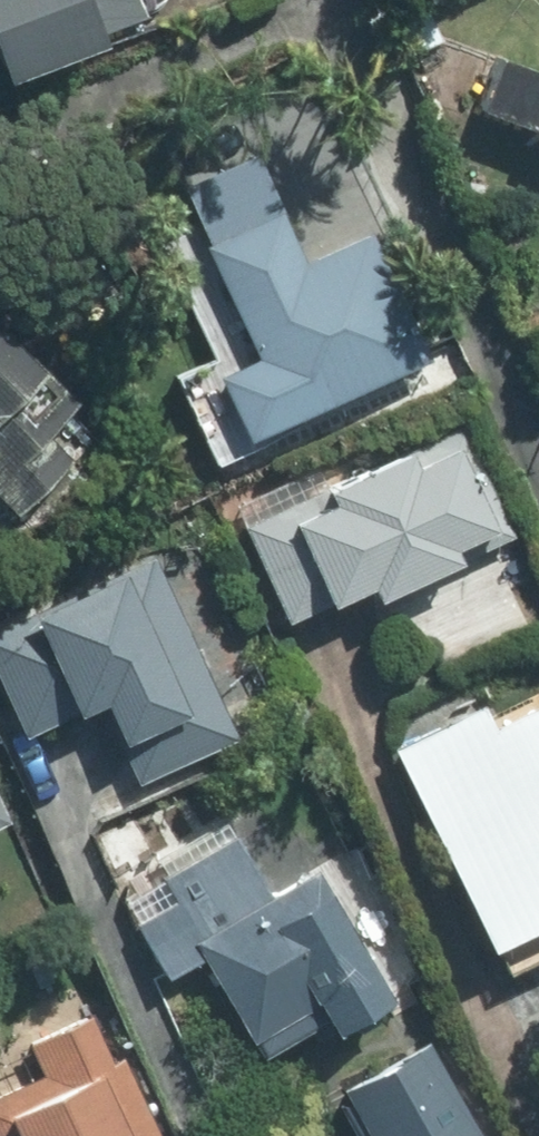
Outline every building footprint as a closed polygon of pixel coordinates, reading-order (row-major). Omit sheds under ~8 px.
[(85,68),(61,0),(0,0),(0,98),(85,68)] [(531,148),(538,152),(538,130),(531,148)] [(250,151),(138,198),(206,358),(157,379),(189,456),(407,365),(394,334),(406,323),(366,229),(295,259),(250,151)] [(57,464),(0,386),(0,506),(57,464)] [(442,399),(212,499),(263,615),(296,601),(307,625),(503,539),(442,399)] [(0,553),(0,584),(32,657),(62,644),(95,719),(208,670),(176,596),(198,586),(155,487),(0,553)] [(522,711),(477,732),(462,701),(369,745),(467,953),(538,919),(538,747),(522,711)] [(148,892),(114,908),(185,1057),(221,1040),(268,1059),(372,1010),(297,851),(243,877),(208,801),(124,841),(148,892)] [(74,1003),(3,1031),(18,1070),(0,1078),(0,1135),(127,1135),(74,1003)] [(328,1097),(347,1135),(458,1135),(417,1053),(328,1097)]
